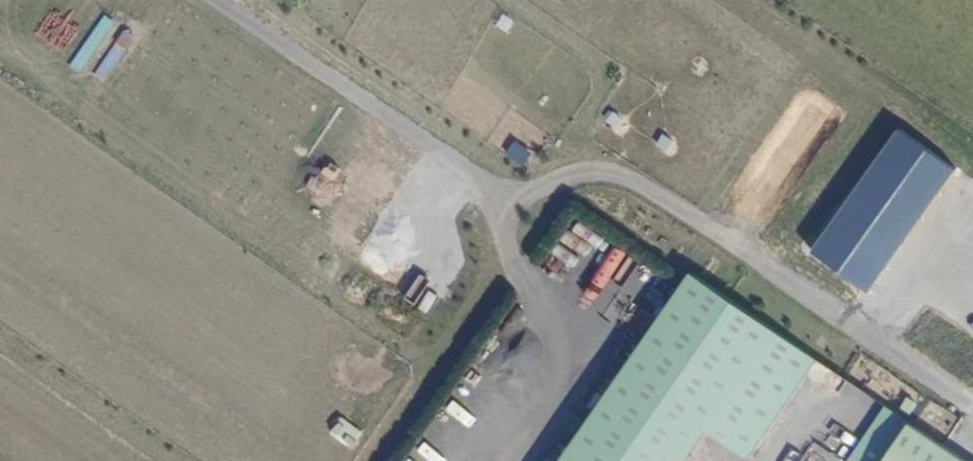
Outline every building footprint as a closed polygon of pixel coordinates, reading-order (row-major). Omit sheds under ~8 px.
[(812,361),(688,276),(561,460),(682,460),(703,430),(746,458),(812,361)] [(921,428),(897,460),(972,460),(972,459),(921,428)]
